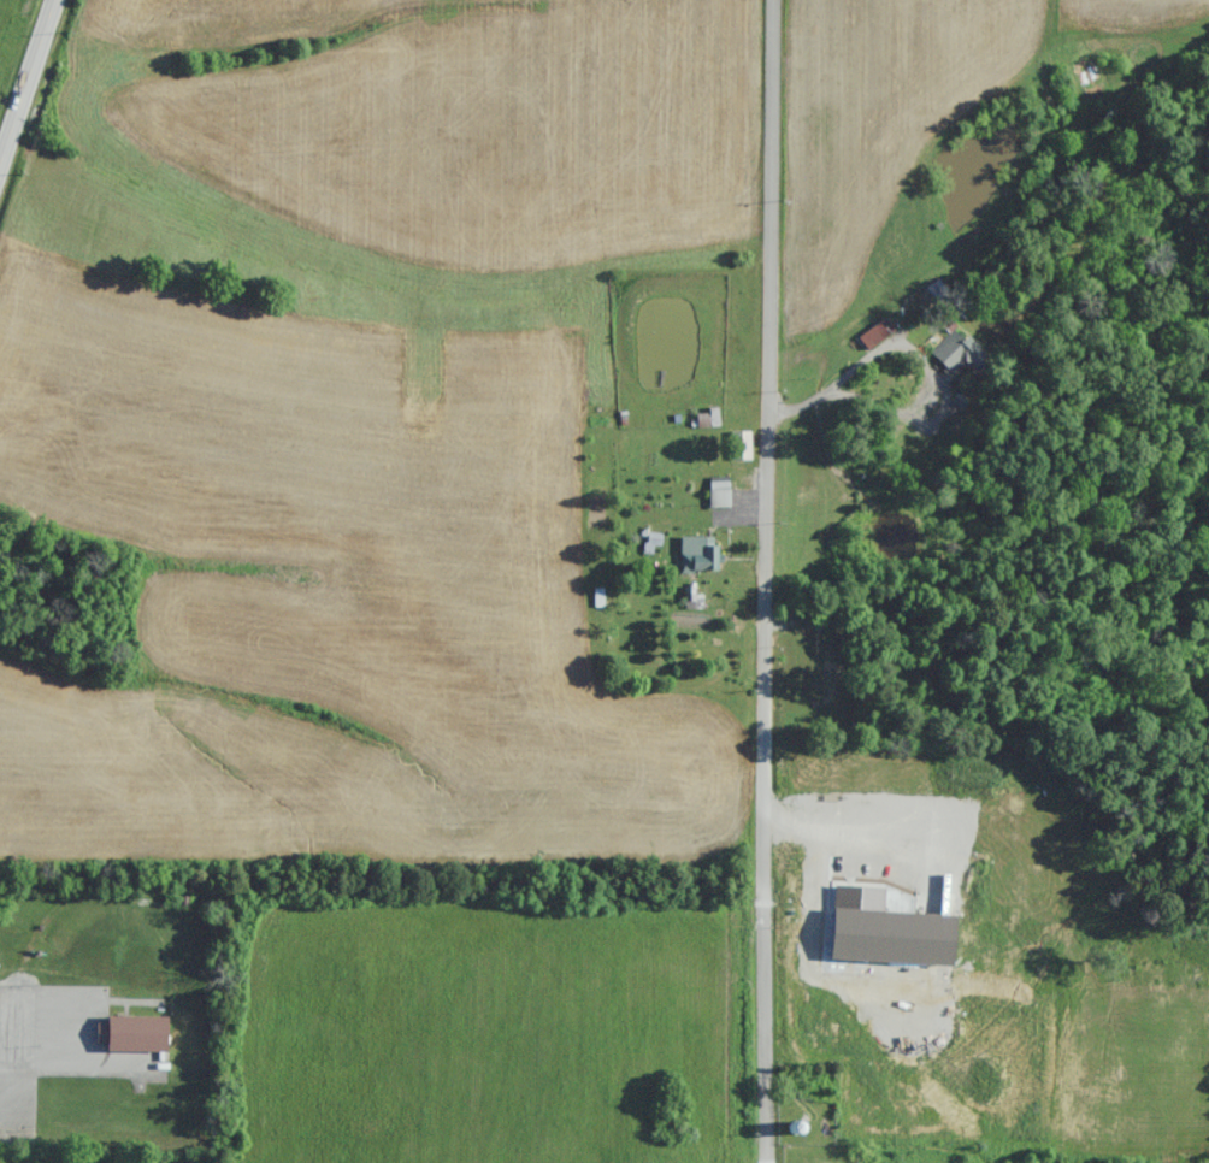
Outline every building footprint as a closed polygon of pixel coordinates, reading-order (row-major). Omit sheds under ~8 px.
[(859,338),(867,350),(893,332),(884,320),(859,338)] [(989,368),(951,332),(931,354),(952,374),(962,363),(979,379),(989,368)] [(694,412),(694,428),(717,428),(717,412),(694,412)] [(749,433),(730,433),(730,462),(749,462),(749,433)] [(728,478),(709,478),(709,508),(728,508),(728,478)] [(716,538),(679,538),(679,573),(716,573),(716,538)]
